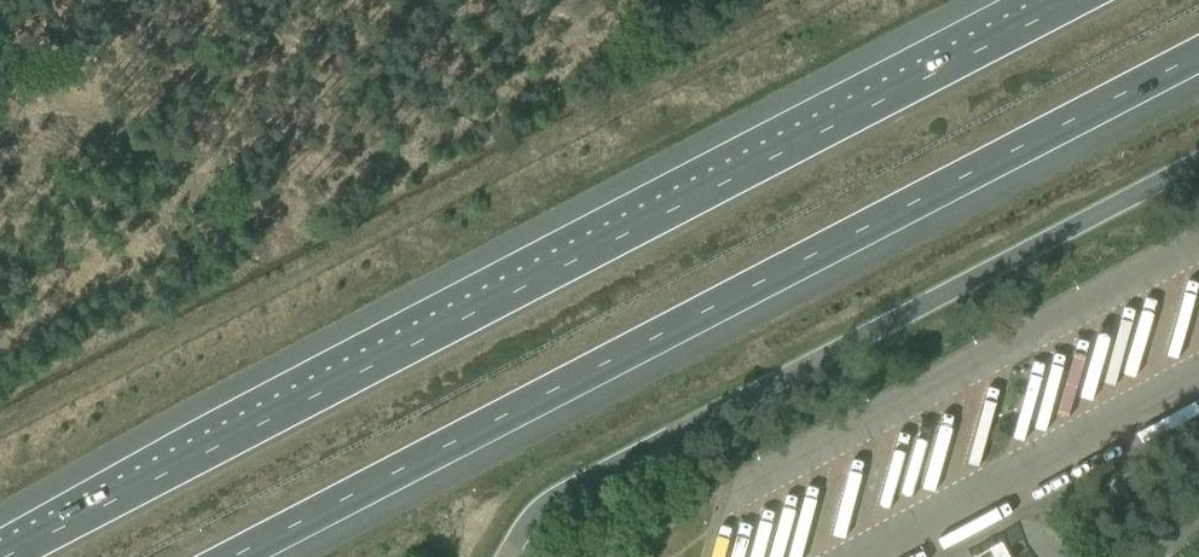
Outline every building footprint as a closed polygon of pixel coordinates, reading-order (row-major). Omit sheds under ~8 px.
[(920,485),(942,491),(960,424),(944,420),(942,428),(922,423),(919,437),(901,432),(896,454),(879,449),(873,473),(855,468),(850,487),(834,482),(830,496),(848,500),(845,511),(872,517),(877,498),(914,507),(920,485)] [(996,539),(964,556),(1006,556),(996,539)] [(1161,556),(1189,556),(1183,544),(1160,556),(1161,556)]
